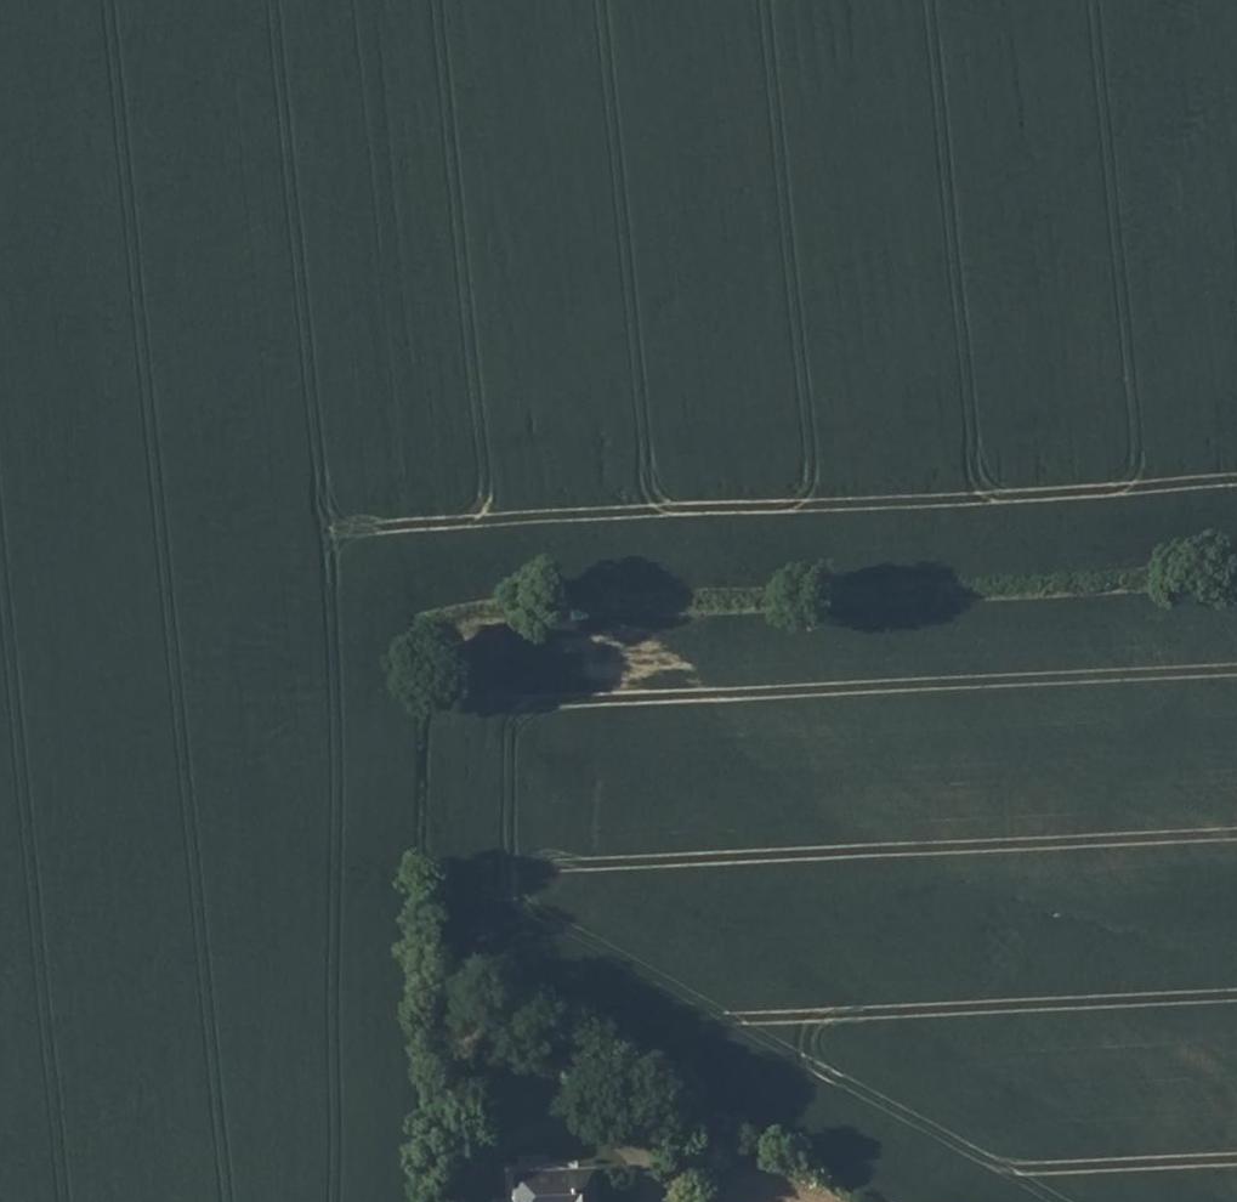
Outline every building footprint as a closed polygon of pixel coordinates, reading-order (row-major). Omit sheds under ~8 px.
[(509,1173),(511,1201),(589,1201),(588,1170),(509,1173)]
